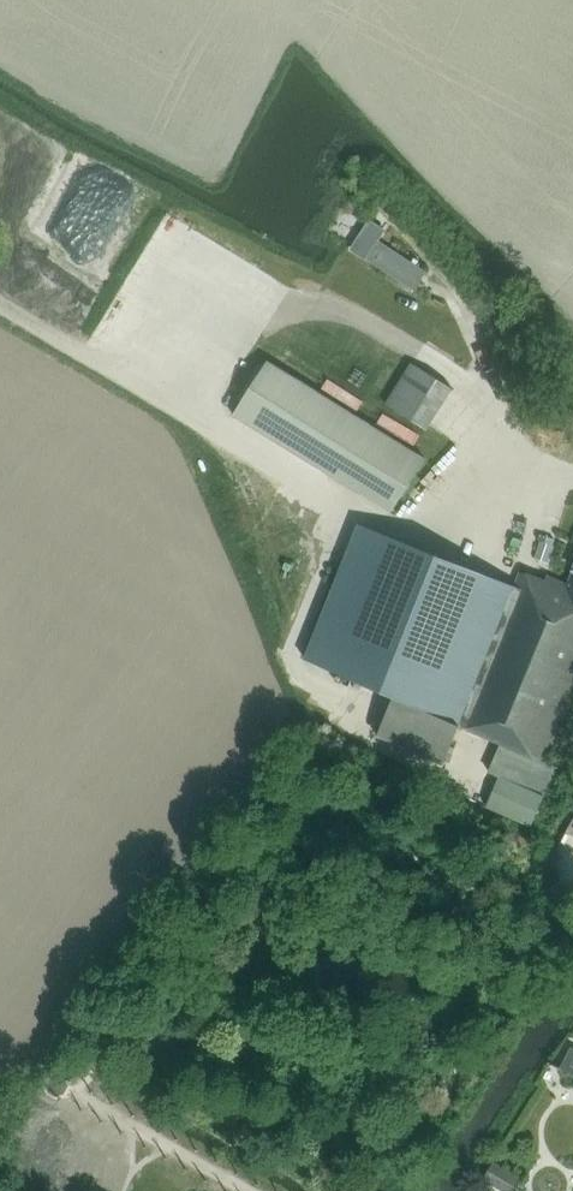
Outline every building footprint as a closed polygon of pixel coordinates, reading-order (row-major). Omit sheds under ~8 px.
[(414,289),(426,272),(378,241),(367,258),(414,289)] [(391,512),(424,459),(268,361),(234,415),(391,512)] [(428,430),(454,389),(412,363),(387,404),(428,430)] [(450,559),(360,523),(305,659),(464,723),(462,727),(503,744),(542,761),(572,684),(572,573),(568,585),(547,577),(545,582),(521,572),(515,587),(450,559)] [(541,542),(536,559),(548,562),(553,546),(541,542)] [(559,768),(542,761),(503,744),(490,773),(501,777),(488,806),(532,827),(559,768)] [(571,1048),(561,1068),(548,1062),(548,1064),(572,1076),(572,1049),(571,1048)] [(523,1178),(495,1161),(484,1179),(504,1190),(514,1190),(523,1178)]
